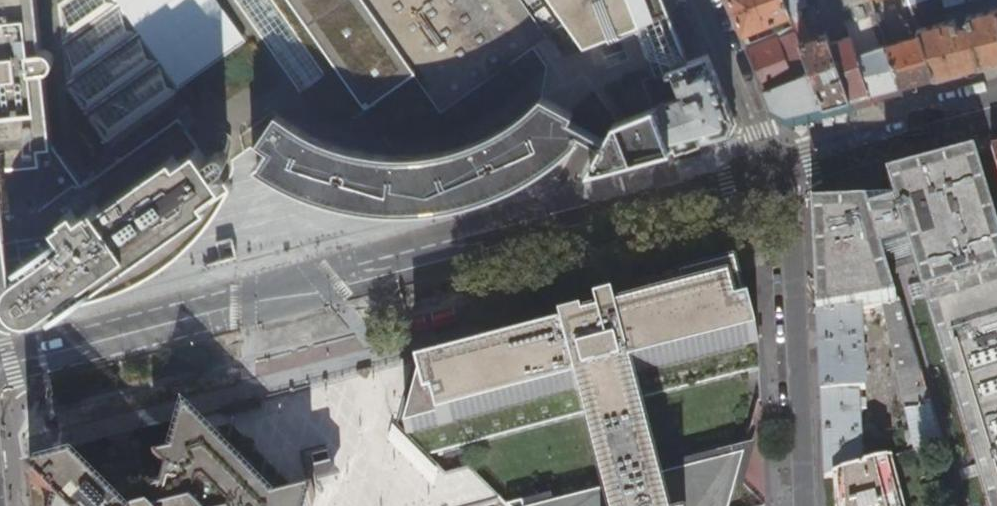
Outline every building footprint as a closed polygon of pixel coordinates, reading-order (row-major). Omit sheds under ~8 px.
[(37,311),(42,310),(46,309),(47,308),(48,307),(59,299),(64,307),(234,185),(221,167),(239,155),(254,144),(265,152),(258,163),(266,168),(273,173),(280,176),(288,181),(290,182),(295,184),(303,188),(311,191),(319,194),(327,197),(332,199),(336,200),(338,201),(345,202),(350,203),(361,205),(368,206),(378,207),(390,208),(392,208),(402,209),(411,209),(420,209),(428,208),(433,208),(456,202),(500,190),(505,188),(513,184),(517,182),(524,179),(533,174),(540,170),(543,168),(546,166),(553,161),(562,155),(571,148),(578,141),(582,137),(583,136),(589,125),(593,118),(583,105),(599,93),(603,98),(608,90),(634,40),(640,30),(641,29),(642,25),(644,21),(645,17),(645,13),(646,9),(645,6),(643,0),(0,0),(0,68),(2,87),(0,87),(0,148),(8,147),(10,162),(0,163),(0,185),(4,222),(16,221),(18,237),(20,245),(22,253),(29,263),(27,265),(25,266),(23,267),(20,270),(18,272),(16,275),(14,278),(13,281),(12,284),(13,288),(13,293),(14,296),(16,299),(18,302),(22,306),(25,308),(29,309),(33,310),(37,311)] [(645,6),(646,9),(645,13),(645,17),(644,21),(642,25),(641,29),(640,30),(634,40),(608,90),(603,98),(599,93),(583,105),(593,118),(589,125),(597,130),(607,136),(618,115),(642,72),(646,70),(653,67),(650,58),(667,26),(671,25),(673,24),(674,24),(674,22),(666,17),(670,12),(666,3),(665,0),(643,0),(645,6)] [(732,6),(743,34),(791,16),(785,0),(730,0),(732,6)] [(807,0),(785,0),(791,16),(795,26),(801,24),(799,18),(802,12),(801,7),(808,4),(807,0)] [(841,9),(848,1),(852,0),(838,0),(841,9)] [(856,0),(852,0),(848,1),(841,9),(851,35),(872,94),(887,90),(903,86),(888,45),(881,26),(866,31),(856,0)] [(881,26),(872,0),(856,0),(866,31),(881,26)] [(881,26),(888,45),(923,35),(911,4),(910,0),(872,0),(881,26)] [(940,0),(922,0),(911,4),(923,35),(937,77),(996,61),(996,7),(947,21),(940,0)] [(749,49),(796,30),(795,26),(791,16),(743,34),(749,49)] [(655,150),(674,145),(695,139),(726,131),(733,118),(722,88),(715,68),(695,76),(689,62),(678,32),(667,26),(650,58),(653,67),(646,70),(642,72),(618,115),(607,136),(597,154),(610,162),(618,159),(635,155),(655,150)] [(796,30),(749,49),(773,109),(786,116),(803,112),(825,106),(801,41),(796,30)] [(828,33),(801,41),(825,106),(839,102),(852,99),(831,42),(828,33)] [(851,35),(831,42),(852,99),(862,96),(872,94),(851,35)] [(923,35),(888,45),(903,86),(922,81),(937,77),(923,35)] [(911,253),(988,505),(996,505),(996,225),(976,156),(951,163),(888,179),(895,204),(814,209),(816,254),(819,318),(863,310),(884,307),(896,305),(885,261),(911,253)] [(564,313),(505,329),(426,350),(429,365),(422,367),(426,382),(411,430),(430,450),(588,408),(608,484),(559,497),(557,489),(508,502),(512,505),(732,505),(740,475),(721,455),(664,470),(644,393),(759,362),(758,335),(750,304),(747,305),(738,270),(736,268),(632,296),(617,299),(618,302),(566,316),(564,313)] [(902,412),(910,454),(941,445),(900,304),(896,305),(884,307),(907,411),(902,412)] [(867,392),(863,310),(819,318),(821,366),(824,436),(825,479),(838,476),(865,468),(861,392),(867,392)] [(187,420),(175,464),(165,466),(163,475),(170,482),(165,500),(142,505),(273,505),(187,420)] [(328,445),(304,451),(307,460),(330,454),(328,445)] [(941,445),(910,454),(895,459),(888,461),(899,505),(959,505),(941,445)] [(721,455),(740,475),(748,448),(721,455)] [(321,483),(336,478),(336,477),(330,454),(307,460),(304,451),(302,452),(308,474),(308,475),(322,490),(322,489),(321,483)] [(880,455),(882,462),(888,461),(895,459),(893,453),(893,451),(880,455)] [(888,461),(882,462),(865,468),(838,476),(840,505),(899,505),(888,461)] [(76,474),(32,485),(52,505),(109,505),(76,474)] [(317,498),(282,505),(314,505),(317,498)]
